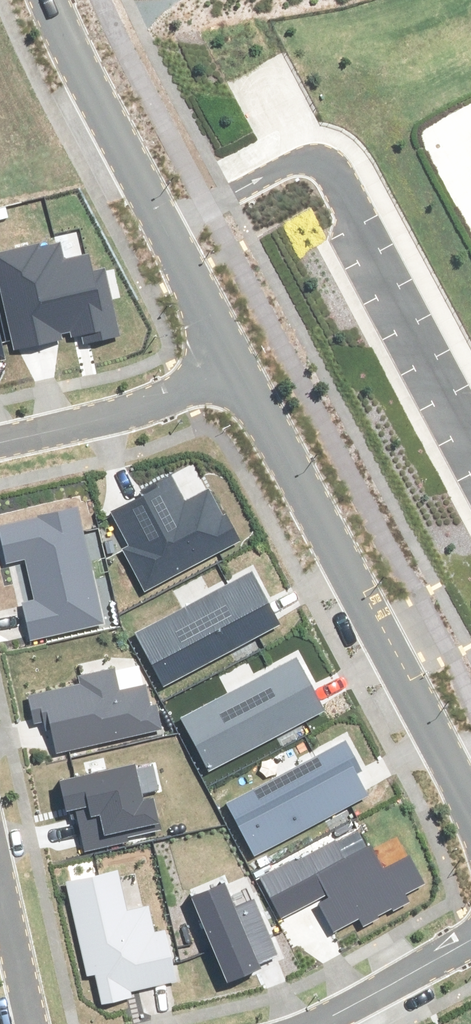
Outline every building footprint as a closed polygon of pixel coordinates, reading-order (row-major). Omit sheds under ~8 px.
[(0,252),(0,281),(16,349),(83,334),(85,343),(118,335),(103,270),(93,272),(89,255),(64,260),(59,238),(0,252)] [(145,494),(113,511),(132,547),(125,551),(146,590),(237,541),(209,489),(185,502),(171,475),(143,490),(145,494)] [(77,509),(0,526),(0,528),(8,563),(26,559),(35,599),(23,602),(32,638),(103,622),(77,509)] [(136,635),(164,686),(279,624),(251,573),(136,635)] [(294,657),(182,717),(210,771),(323,710),(294,657)] [(83,684),(29,696),(35,722),(49,719),(57,752),(162,728),(156,704),(149,706),(144,685),(119,691),(114,668),(81,676),(83,684)] [(344,742),(229,804),(257,855),(367,796),(355,774),(360,771),(344,742)] [(134,765),(61,782),(67,810),(75,808),(85,850),(128,841),(127,836),(160,829),(152,796),(142,798),(134,765)] [(355,827),(260,878),(282,918),(317,899),(334,932),(359,918),(364,927),(409,902),(405,895),(424,884),(410,857),(380,873),(355,827)] [(117,871),(66,883),(88,975),(95,973),(102,1004),(131,997),(130,991),(177,980),(166,932),(154,934),(148,907),(126,912),(117,871)] [(224,884),(192,898),(228,982),(259,969),(256,962),(276,954),(253,901),(234,909),(224,884)]
